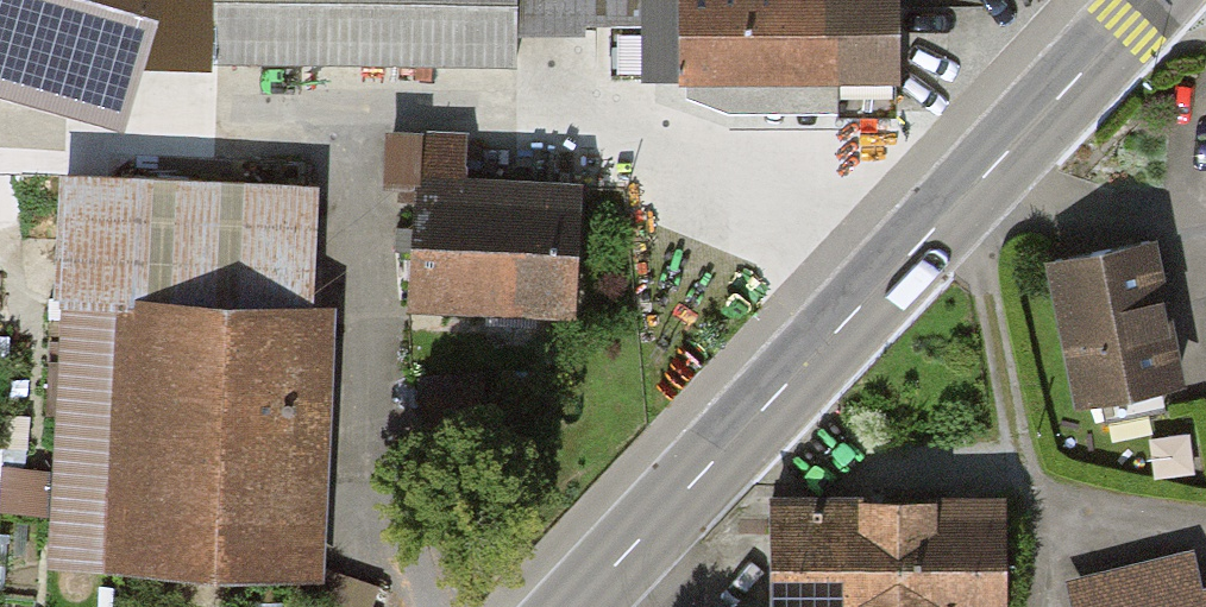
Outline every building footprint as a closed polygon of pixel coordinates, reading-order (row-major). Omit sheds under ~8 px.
[(130,68),(149,0),(0,0),(0,32),(130,68)] [(215,64),(516,67),(517,35),(675,37),(675,81),(896,83),(897,0),(216,0),(215,64)] [(578,321),(585,190),(466,184),(469,134),(392,130),(388,186),(405,187),(405,200),(422,201),(416,312),(578,321)] [(63,569),(323,578),(332,310),(315,309),(319,182),(59,173),(50,453),(67,453),(63,569)] [(1154,235),(1050,256),(1080,403),(1184,382),(1154,235)] [(7,461),(6,507),(55,509),(56,462),(7,461)] [(768,606),(1000,606),(998,497),(766,502),(768,606)] [(1205,591),(1200,571),(1061,602),(1063,606),(1205,606),(1205,590),(1205,591)]
